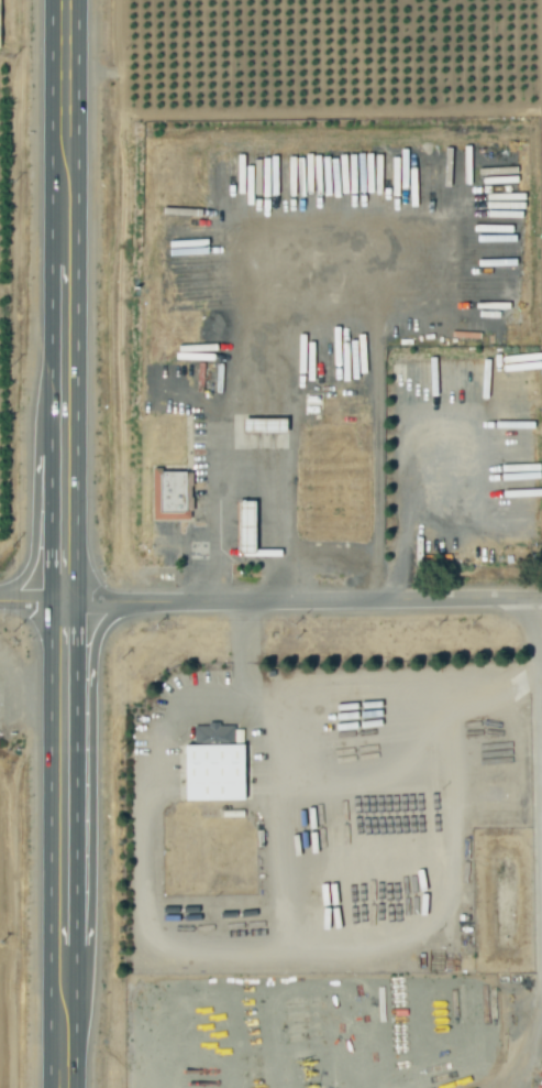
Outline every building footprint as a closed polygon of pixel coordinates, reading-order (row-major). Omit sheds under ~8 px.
[(285,418),(243,419),(243,433),(285,432),(285,418)] [(189,471),(153,471),(152,520),(188,520),(189,471)] [(238,555),(254,554),(253,501),(237,501),(238,555)] [(244,800),(243,730),(234,731),(234,724),(193,725),(193,746),(184,746),(185,801),(244,800)]
